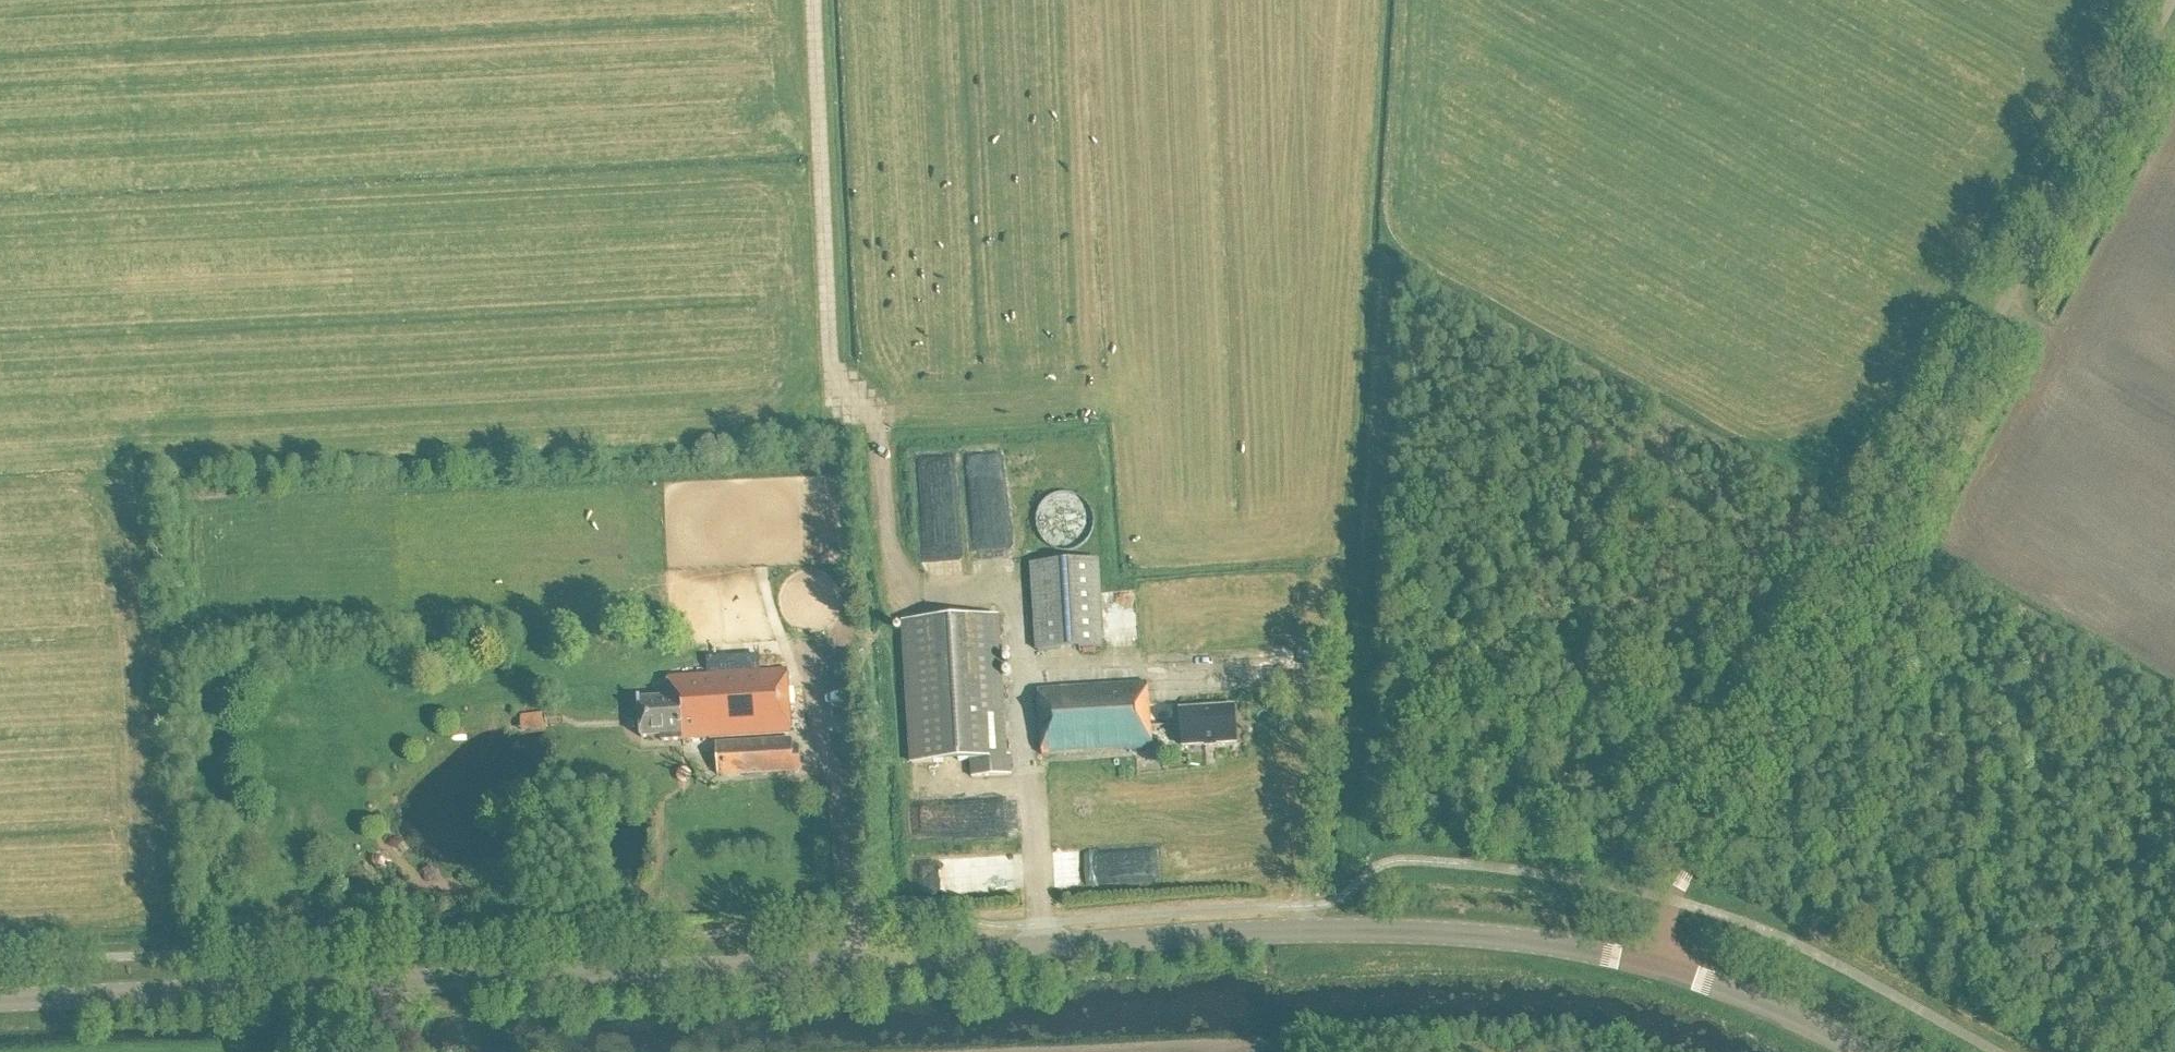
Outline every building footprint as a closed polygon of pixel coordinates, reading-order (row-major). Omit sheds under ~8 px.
[(927,483),(958,482),(957,450),(926,451),(927,483)] [(1053,551),(1060,553),(1066,553),(1073,552),(1079,549),(1084,545),(1089,539),(1092,532),(1093,525),(1093,519),(1091,513),(1088,507),(1083,502),(1077,498),(1072,496),(1066,495),(1059,495),(1053,497),(1047,500),(1043,503),(1040,508),(1037,515),(1036,524),(1037,531),(1039,537),(1043,543),(1047,547),(1053,551)] [(1102,648),(1101,626),(1097,561),(1032,565),(1037,652),(1102,648)] [(903,623),(903,626),(912,765),(971,761),(972,779),(1011,777),(1010,757),(1006,758),(997,618),(903,623)] [(786,740),(716,744),(718,777),(801,772),(800,752),(799,752),(798,747),(792,748),(791,735),(792,735),(787,672),(668,679),(669,698),(638,700),(641,739),(661,738),(661,742),(785,735),(786,740)] [(1042,756),(1151,750),(1147,684),(1038,691),(1042,756)] [(1236,707),(1178,711),(1181,749),(1238,746),(1236,707)] [(524,731),(548,730),(547,712),(523,713),(524,731)]
